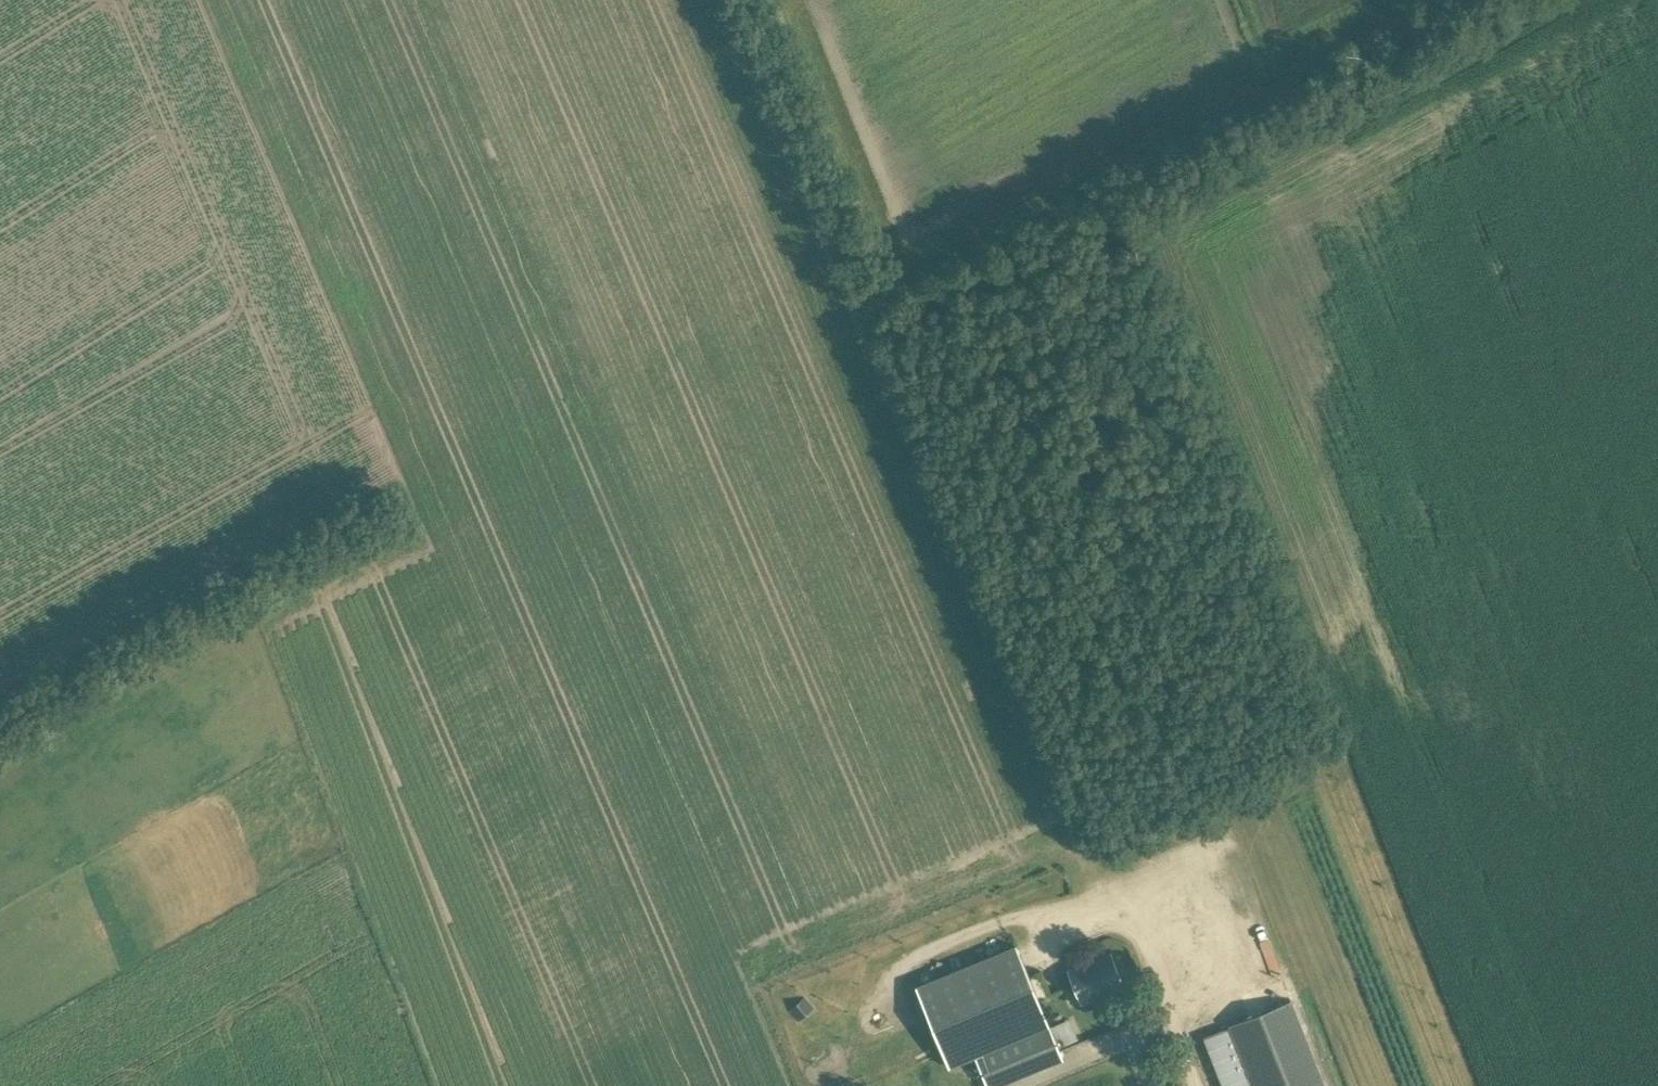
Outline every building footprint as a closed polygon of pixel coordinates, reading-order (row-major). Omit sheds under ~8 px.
[(1050,1025),(1016,944),(915,986),(949,1067),(975,1056),(988,1085),(996,1085),(1063,1058),(1050,1025)] [(1069,970),(1082,1002),(1124,985),(1111,953),(1069,970)] [(790,1035),(829,1022),(821,998),(798,1006),(802,1017),(786,1022),(790,1035)] [(1293,999),(1229,1024),(1249,1075),(1253,1085),(1327,1085),(1293,999)] [(1203,1038),(1222,1085),(1253,1085),(1249,1075),(1246,1076),(1228,1028),(1203,1038)] [(850,1085),(846,1074),(813,1085),(849,1085),(850,1085)]
